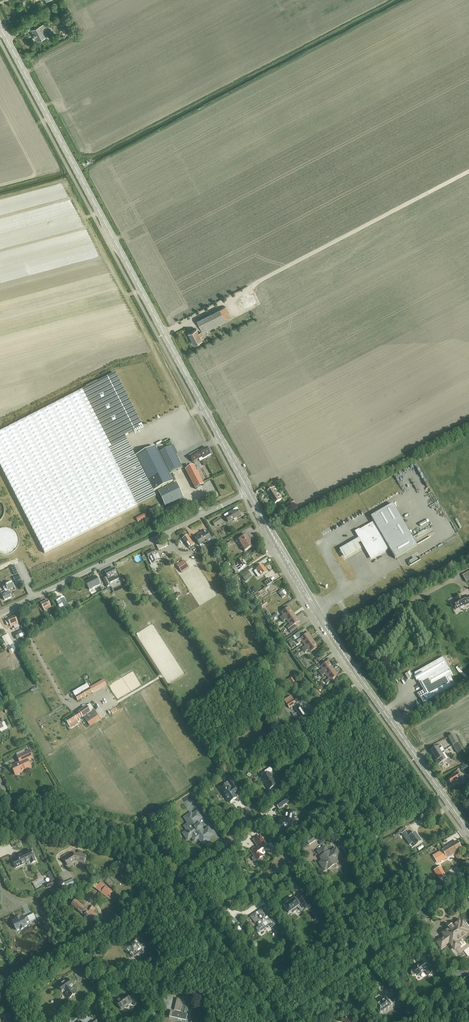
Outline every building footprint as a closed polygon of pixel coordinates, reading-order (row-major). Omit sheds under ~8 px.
[(32,29),(37,40),(48,35),(43,23),(32,29)] [(197,320),(203,332),(231,318),(225,306),(197,320)] [(188,333),(193,344),(202,340),(196,329),(188,333)] [(0,432),(0,466),(45,553),(156,497),(153,492),(173,482),(169,475),(182,468),(171,447),(158,453),(154,447),(140,454),(135,457),(126,440),(125,436),(142,427),(115,373),(0,432)] [(193,462),(209,453),(207,448),(199,452),(198,451),(189,456),(193,462)] [(185,470),(195,489),(204,485),(193,465),(185,470)] [(406,471),(405,470),(410,467),(408,465),(399,470),(401,474),(404,472),(406,471)] [(158,492),(165,506),(183,498),(176,483),(158,492)] [(271,497),(275,494),(273,491),(276,489),(274,487),(267,491),(271,497)] [(275,494),(271,497),(275,504),(282,499),(281,497),(278,499),(275,494)] [(392,495),(371,505),(375,512),(395,502),(392,495)] [(292,500),(285,504),(288,510),(296,505),(292,500)] [(389,549),(395,559),(417,546),(393,504),(371,517),(374,522),(357,532),(357,534),(360,539),(362,542),(370,557),(372,558),(389,549)] [(224,515),(228,522),(240,515),(236,508),(224,515)] [(213,522),(216,526),(222,522),(220,518),(213,522)] [(7,554),(12,552),(16,549),(18,544),(18,539),(17,534),(13,530),(9,528),(4,528),(0,529),(0,553),(2,553),(7,554)] [(212,534),(209,536),(205,530),(194,537),(200,546),(201,545),(200,544),(206,540),(208,544),(212,541),(213,543),(216,541),(212,534)] [(187,535),(182,539),(188,548),(193,544),(187,535)] [(244,552),(253,547),(247,535),(240,539),(239,538),(238,538),(237,538),(236,539),(236,540),(236,541),(237,542),(238,543),(239,542),(244,552)] [(360,539),(338,551),(343,560),(360,550),(357,545),(362,542),(360,539)] [(168,546),(171,544),(168,540),(165,541),(160,544),(160,543),(156,545),(159,550),(162,549),(168,546)] [(158,554),(156,555),(154,550),(146,554),(148,559),(151,565),(158,561),(157,560),(160,558),(158,554)] [(184,560),(176,565),(181,573),(189,568),(184,560)] [(243,570),(242,568),(245,566),(241,560),(236,563),(238,565),(235,567),(234,565),(229,568),(231,571),(235,568),(238,572),(243,570)] [(258,573),(261,576),(267,572),(262,565),(256,569),(256,570),(254,572),(256,574),(258,573)] [(103,580),(106,587),(111,585),(110,583),(119,579),(114,568),(105,573),(107,578),(103,580)] [(241,576),(245,581),(251,576),(247,571),(241,576)] [(269,582),(275,577),(271,572),(265,577),(269,582)] [(96,577),(85,582),(89,590),(100,585),(96,577)] [(5,592),(2,593),(5,600),(11,598),(8,591),(14,588),(12,582),(2,586),(5,592)] [(461,597),(460,596),(455,598),(456,600),(453,602),(455,605),(453,606),(456,610),(460,608),(459,606),(463,604),(464,606),(468,604),(468,596),(464,598),(463,596),(461,597)] [(64,597),(56,601),(61,611),(68,607),(64,597)] [(262,608),(273,600),(272,598),(269,600),(269,599),(264,603),(260,605),(262,608)] [(41,603),(44,611),(51,608),(47,600),(41,603)] [(281,620),(292,612),(289,607),(281,613),(283,616),(280,618),(281,620)] [(288,622),(296,616),(292,612),(281,620),(283,622),(286,620),(288,622)] [(296,616),(288,622),(290,625),(286,627),(288,629),(299,621),(296,616)] [(11,626),(17,624),(14,617),(15,617),(14,617),(8,620),(11,626)] [(29,625),(32,630),(38,627),(35,622),(29,625)] [(13,632),(19,644),(26,640),(21,628),(13,632)] [(303,644),(311,638),(308,633),(296,641),(298,643),(301,641),(303,644)] [(2,637),(9,652),(15,649),(13,646),(13,645),(8,634),(2,637)] [(303,651),(315,642),(311,638),(303,644),(305,646),(302,648),(303,651)] [(315,642),(303,651),(305,653),(308,650),(310,653),(318,647),(315,642)] [(420,697),(423,703),(452,687),(447,679),(453,675),(443,658),(414,674),(425,694),(420,697)] [(319,673),(331,665),(328,661),(325,663),(323,661),(317,665),(319,668),(320,667),(322,670),(319,672),(319,673)] [(327,676),(335,670),(331,665),(319,673),(322,676),(325,674),(327,676)] [(407,670),(409,676),(415,673),(412,667),(407,670)] [(335,670),(327,676),(329,679),(325,681),(327,684),(338,675),(335,670)] [(87,684),(73,692),(75,697),(78,701),(83,698),(86,697),(92,693),(90,688),(87,684)] [(298,704),(296,706),(296,705),(296,704),(293,699),(286,704),(289,709),(293,706),(296,711),(301,719),(307,715),(302,707),(301,708),(298,704)] [(84,717),(95,711),(90,704),(79,711),(83,718),(84,717)] [(95,711),(84,718),(87,723),(99,716),(95,710),(95,711)] [(77,712),(65,720),(69,726),(77,721),(77,720),(81,718),(77,712)] [(448,739),(452,746),(457,743),(453,736),(448,739)] [(442,754),(444,753),(440,747),(438,748),(437,747),(431,751),(435,758),(442,754)] [(12,766),(16,775),(31,768),(28,760),(33,758),(29,751),(17,757),(19,762),(12,766)] [(445,760),(442,754),(435,758),(433,759),(437,765),(445,760)] [(261,778),(269,789),(277,784),(269,773),(272,770),(270,767),(260,774),(262,777),(261,778)] [(227,771),(222,775),(226,781),(231,777),(230,775),(227,771)] [(448,779),(451,784),(460,778),(458,774),(459,773),(457,771),(454,773),(454,774),(451,775),(452,776),(448,779)] [(223,786),(219,788),(222,792),(229,802),(236,797),(234,793),(235,792),(236,793),(239,790),(231,779),(227,782),(228,782),(223,786)] [(240,783),(244,788),(249,785),(245,779),(240,783)] [(280,801),(283,806),(288,802),(285,797),(280,801)] [(197,821),(201,818),(197,811),(192,815),(191,813),(189,814),(185,816),(186,817),(184,818),(189,824),(186,827),(188,830),(183,833),(184,835),(183,835),(186,838),(187,840),(192,836),(194,840),(198,837),(202,844),(204,843),(208,841),(207,841),(209,840),(208,838),(213,835),(208,828),(203,831),(201,828),(202,827),(200,824),(199,825),(197,821)] [(293,819),(291,819),(293,812),(286,811),(285,818),(280,817),(278,825),(291,828),(293,819)] [(415,832),(411,835),(405,827),(398,831),(393,836),(394,838),(400,834),(402,834),(409,844),(412,842),(415,845),(421,841),(415,832)] [(305,839),(309,845),(317,839),(313,834),(305,839)] [(257,860),(263,856),(263,855),(270,850),(260,836),(253,840),(258,846),(250,851),(254,857),(252,858),(253,859),(253,860),(253,861),(254,861),(255,861),(257,860)] [(433,856),(437,864),(457,852),(456,851),(461,848),(457,841),(433,856)] [(329,851),(328,852),(325,846),(317,851),(320,857),(322,861),(320,862),(323,866),(322,866),(324,871),(337,862),(336,861),(342,857),(336,848),(330,853),(329,851)] [(31,864),(36,861),(31,850),(23,854),(22,853),(17,856),(18,859),(12,861),(15,868),(26,863),(26,862),(30,860),(31,864)] [(75,861),(84,863),(85,856),(73,853),(64,860),(67,865),(74,861),(75,861)] [(441,863),(435,867),(438,872),(445,868),(441,863)] [(129,875),(126,870),(119,874),(122,879),(129,875)] [(64,883),(66,889),(76,884),(73,878),(64,883)] [(107,898),(112,891),(100,882),(98,885),(95,883),(92,886),(107,898)] [(284,906),(283,906),(284,907),(288,913),(289,913),(292,911),(293,913),(297,910),(295,908),(298,906),(299,905),(300,904),(302,907),(307,904),(301,894),(296,898),(294,899),(290,902),(287,904),(284,906)] [(90,909),(89,911),(86,909),(80,904),(81,902),(77,899),(71,905),(91,922),(95,917),(95,916),(96,914),(90,909)] [(256,928),(259,932),(264,929),(263,928),(271,923),(266,916),(270,913),(266,907),(263,908),(257,912),(258,912),(256,913),(250,916),(253,921),(254,920),(259,926),(256,928)] [(17,922),(14,924),(18,933),(21,932),(22,932),(25,931),(25,930),(28,928),(27,926),(30,924),(31,925),(37,921),(35,916),(28,919),(29,920),(25,921),(24,919),(21,921),(20,920),(17,921),(17,922)] [(438,942),(437,942),(441,948),(449,942),(454,949),(460,945),(457,941),(467,933),(465,930),(465,929),(466,928),(466,927),(466,926),(465,925),(464,924),(463,924),(462,925),(461,925),(459,921),(452,926),(451,925),(448,927),(449,928),(442,933),(445,936),(442,938),(443,938),(440,940),(438,942)] [(284,927),(283,928),(281,925),(280,925),(279,926),(279,927),(279,928),(280,929),(279,930),(283,935),(287,932),(284,927)] [(290,927),(295,935),(299,933),(293,925),(290,927)] [(144,944),(141,946),(136,940),(129,945),(127,942),(122,946),(127,953),(130,954),(131,955),(132,954),(133,956),(137,953),(138,951),(141,955),(147,950),(146,948),(146,947),(144,944)] [(95,955),(94,956),(92,953),(85,957),(90,965),(94,962),(95,963),(98,960),(95,955)] [(422,962),(412,968),(412,969),(411,969),(411,970),(410,971),(411,973),(412,974),(413,975),(414,975),(415,975),(416,975),(417,975),(425,970),(428,975),(433,972),(429,965),(426,968),(422,962)] [(73,968),(77,973),(84,968),(81,963),(73,968)] [(69,999),(76,994),(71,987),(73,985),(67,978),(57,985),(62,993),(64,992),(69,999)] [(400,999),(396,994),(389,998),(390,999),(387,1001),(386,999),(374,1007),(379,1013),(391,1006),(391,1005),(393,1004),(394,1004),(400,999)] [(129,998),(126,995),(121,998),(120,997),(115,1001),(121,1009),(131,1002),(132,1001),(135,1005),(138,1002),(132,995),(129,997),(129,998)] [(174,1010),(180,1011),(183,1000),(177,998),(174,1010)] [(186,1021),(187,1015),(170,1011),(168,1019),(164,1018),(164,1021),(177,1021),(178,1019),(186,1021)] [(11,1013),(5,1016),(7,1021),(15,1021),(11,1013)]
